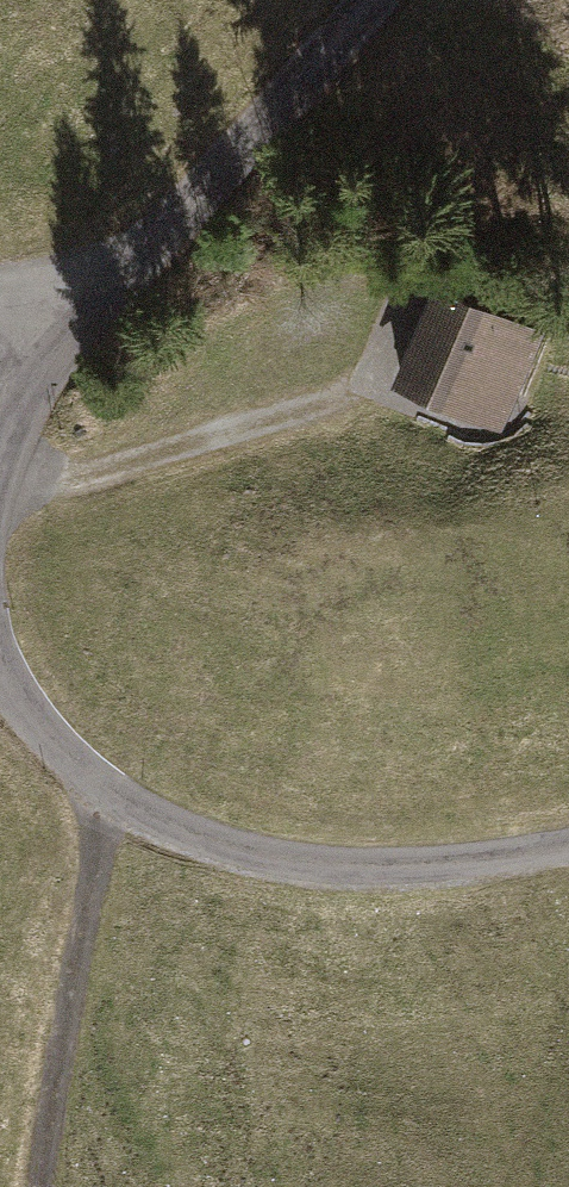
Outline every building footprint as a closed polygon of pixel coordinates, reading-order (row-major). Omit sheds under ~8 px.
[(424,275),(384,377),(495,421),(535,318),(424,275)]
